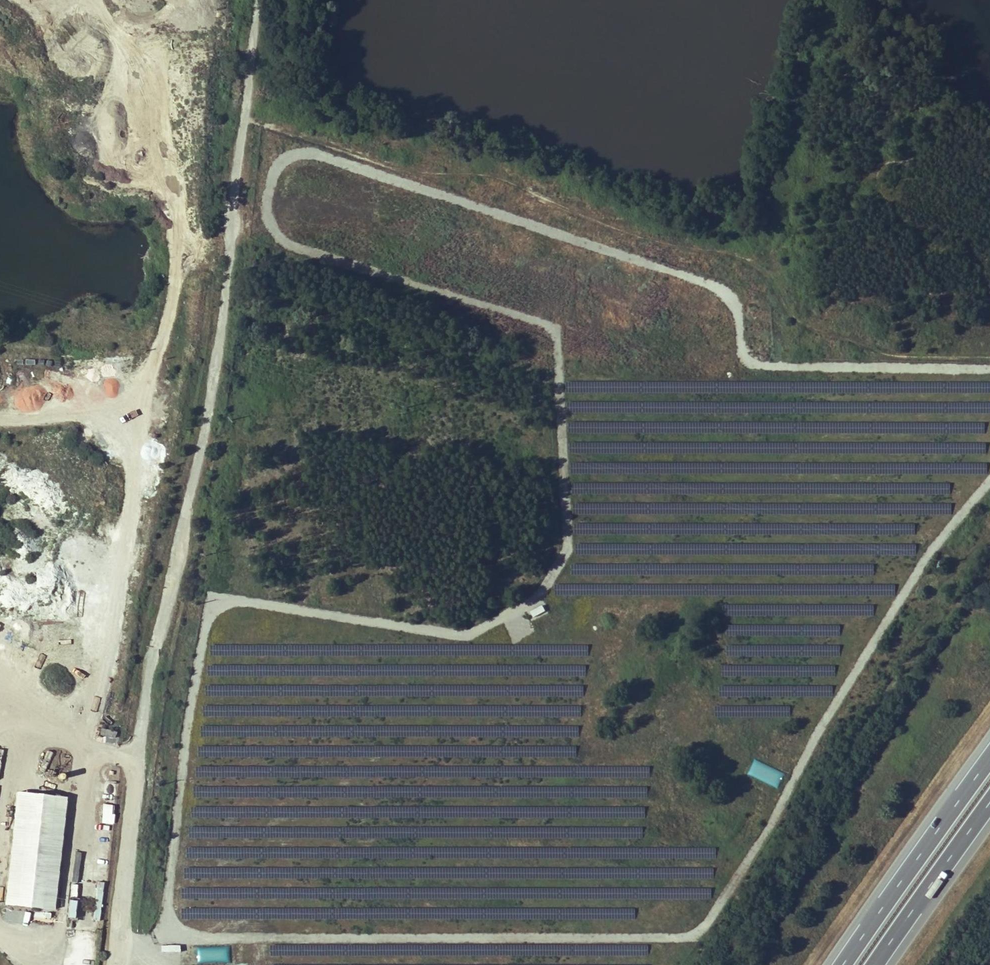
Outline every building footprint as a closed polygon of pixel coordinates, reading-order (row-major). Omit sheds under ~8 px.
[(66,797),(17,792),(4,905),(54,910),(66,797)] [(103,803),(102,823),(113,824),(114,804),(103,803)]
